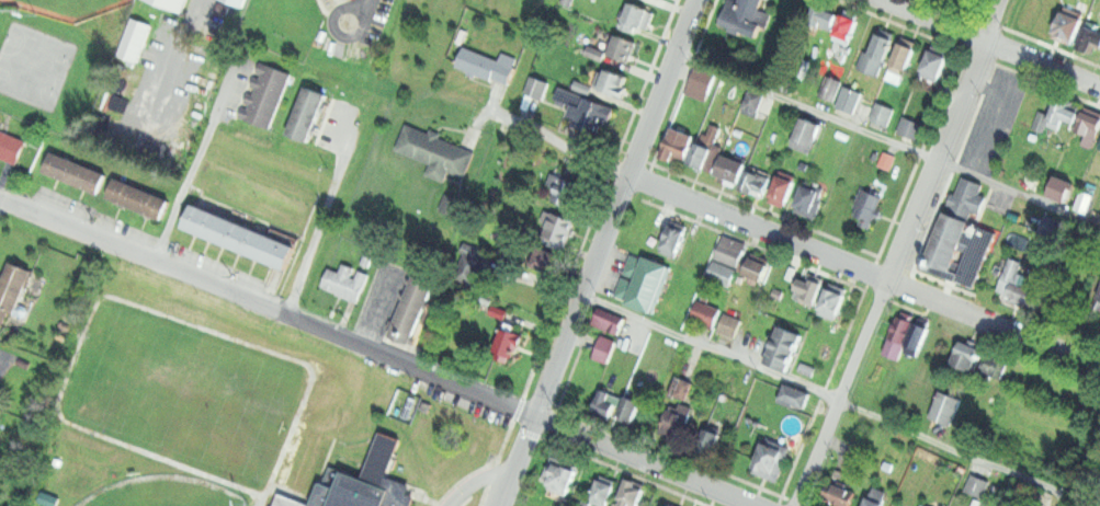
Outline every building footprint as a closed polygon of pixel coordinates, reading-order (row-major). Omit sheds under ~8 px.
[(181,13),(148,0),(186,0),(181,13)] [(245,10),(218,0),(248,0),(245,10)] [(721,23),(728,0),(738,4),(740,0),(762,0),(759,8),(771,12),(766,28),(761,26),(757,36),(721,23)] [(830,28),(808,18),(817,0),(839,11),(830,28)] [(644,27),(624,19),(632,1),(651,10),(644,27)] [(1065,4),(1086,14),(1073,44),(1052,35),(1065,4)] [(842,11),(863,18),(853,45),(833,38),(842,11)] [(1096,30),(1099,31),(1099,48),(1089,44),(1086,51),(1074,46),(1086,18),(1098,23),(1096,30)] [(884,58),(876,77),(857,69),(864,49),(871,51),(880,31),(896,37),(886,59),(884,58)] [(634,61),(611,51),(619,33),(642,43),(634,61)] [(900,42),(914,46),(904,73),(891,69),(900,42)] [(509,84),(457,64),(466,44),(518,66),(509,84)] [(932,47),(951,55),(938,83),(920,74),(932,47)] [(260,61),(290,71),(269,130),(239,119),(260,61)] [(705,101),(684,92),(696,66),(716,74),(705,101)] [(622,96),(599,87),(606,67),(630,77),(622,96)] [(832,101),(816,94),(825,71),(841,78),(832,101)] [(544,99),(523,90),(531,72),(552,81),(544,99)] [(853,112),(836,105),(844,84),(862,92),(853,112)] [(303,87),(326,94),(309,142),(286,134),(303,87)] [(757,113),(745,108),(753,89),(764,93),(757,113)] [(588,96),(611,106),(600,133),(577,123),(580,116),(570,112),(575,101),(585,104),(588,96)] [(1076,122),(1064,116),(1058,129),(1046,124),(1058,97),(1069,103),(1068,105),(1080,111),(1076,122)] [(887,127),(870,120),(877,101),(895,107),(887,127)] [(1039,110),(1048,114),(1036,141),(1027,137),(1039,110)] [(1085,110),(1099,116),(1099,128),(1091,147),(1081,142),(1086,133),(1076,128),(1085,110)] [(916,140),(895,131),(903,114),(923,123),(916,140)] [(814,150),(793,142),(804,115),(825,124),(814,150)] [(439,136),(474,151),(464,177),(447,171),(443,181),(426,173),(430,163),(395,149),(406,123),(429,133),(431,128),(441,133),(439,136)] [(672,127),(694,136),(684,159),(676,156),(673,162),(660,157),(672,127)] [(15,164),(0,158),(0,130),(25,141),(15,164)] [(703,168),(689,162),(698,141),(712,147),(703,168)] [(888,169),(877,164),(884,149),(895,153),(888,169)] [(46,172),(54,151),(106,173),(98,193),(46,172)] [(737,184),(717,176),(726,154),(746,163),(737,184)] [(762,195),(741,187),(750,164),(771,172),(762,195)] [(786,204),(769,196),(780,169),(797,175),(786,204)] [(551,171),(587,185),(578,208),(554,198),(558,186),(546,181),(551,171)] [(1021,186),(1041,192),(1046,178),(1025,172),(1021,186)] [(1067,204),(1047,195),(1056,174),(1076,183),(1067,204)] [(971,220),(974,211),(979,215),(987,196),(979,193),(984,183),(964,175),(956,194),(953,192),(949,204),(952,205),(949,211),(971,220)] [(107,197),(115,176),(170,199),(161,220),(107,197)] [(815,216),(795,208),(806,180),(827,187),(815,216)] [(861,185),(885,195),(874,221),(873,221),(870,228),(859,223),(862,217),(851,211),(861,185)] [(1087,214),(1074,208),(1082,187),(1096,194),(1087,214)] [(460,219),(433,207),(441,191),(466,202),(460,219)] [(183,227),(193,202),(296,246),(285,271),(183,227)] [(567,243),(536,230),(546,207),(577,220),(567,243)] [(953,278),(925,267),(946,210),(949,211),(971,220),(975,221),(971,230),(967,241),(955,272),(953,278)] [(1055,238),(1039,230),(1046,214),(1063,220),(1055,238)] [(677,256),(659,250),(672,217),(690,225),(677,256)] [(955,272),(961,274),(973,243),(967,241),(971,230),(978,233),(982,222),(1000,230),(978,288),(953,278),(955,272)] [(723,235),(748,245),(739,267),(714,256),(723,235)] [(552,271),(518,255),(525,238),(559,254),(552,271)] [(473,284),(446,274),(455,250),(481,260),(473,284)] [(632,253),(645,258),(646,255),(673,266),(655,312),(627,300),(615,296),(623,276),(635,281),(637,275),(624,269),(632,253)] [(764,281),(739,272),(746,254),(771,264),(764,281)] [(1030,306),(1009,297),(996,291),(1011,255),(1024,261),(1020,272),(1041,280),(1030,306)] [(729,286),(706,277),(713,260),(737,268),(729,286)] [(355,276),(358,269),(366,274),(364,280),(356,301),(321,289),(329,267),(339,271),(342,262),(354,266),(351,275),(355,276)] [(1,325),(0,325),(0,275),(1,273),(10,276),(15,263),(34,271),(18,310),(10,307),(1,325)] [(415,272),(436,279),(411,344),(389,336),(415,272)] [(814,304),(795,297),(805,275),(824,281),(814,304)] [(836,318),(819,311),(829,285),(846,291),(836,318)] [(698,300),(721,309),(713,327),(690,319),(698,300)] [(619,333),(596,323),(602,309),(624,318),(619,333)] [(725,313),(742,320),(735,337),(717,331),(725,313)] [(917,320),(904,352),(900,359),(884,352),(899,313),(917,320)] [(918,357),(904,352),(917,320),(931,326),(918,357)] [(510,363),(490,356),(501,325),(521,333),(510,363)] [(779,326),(803,336),(789,370),(764,360),(779,326)] [(610,364),(591,357),(600,334),(617,341),(610,364)] [(953,364),(962,338),(984,347),(974,371),(953,364)] [(997,355),(1008,358),(1002,378),(991,375),(997,355)] [(813,377),(797,370),(802,361),(817,367),(813,377)] [(688,399),(669,391),(676,373),(695,381),(688,399)] [(806,407),(779,396),(785,381),(813,392),(806,407)] [(608,409),(593,403),(601,386),(615,391),(608,409)] [(953,425),(932,416),(942,392),(962,400),(953,425)] [(635,421),(619,414),(626,393),(644,400),(635,421)] [(683,440),(658,430),(669,402),(695,412),(683,440)] [(715,455),(698,447),(706,425),(725,432),(715,455)] [(418,496),(414,505),(277,505),(282,492),(311,503),(320,480),(338,486),(343,470),(363,478),(381,430),(405,439),(393,473),(415,481),(410,493),(418,496)] [(776,480),(752,470),(767,437),(790,446),(776,480)] [(570,491),(542,479),(551,457),(579,470),(570,491)] [(972,473),(991,481),(986,496),(965,488),(972,473)] [(606,504),(591,497),(601,475),(616,483),(606,504)] [(644,488),(636,505),(622,505),(615,503),(625,480),(644,488)] [(859,490),(853,505),(849,505),(828,499),(833,482),(859,490)] [(893,494),(888,505),(863,505),(871,485),(893,494)]
